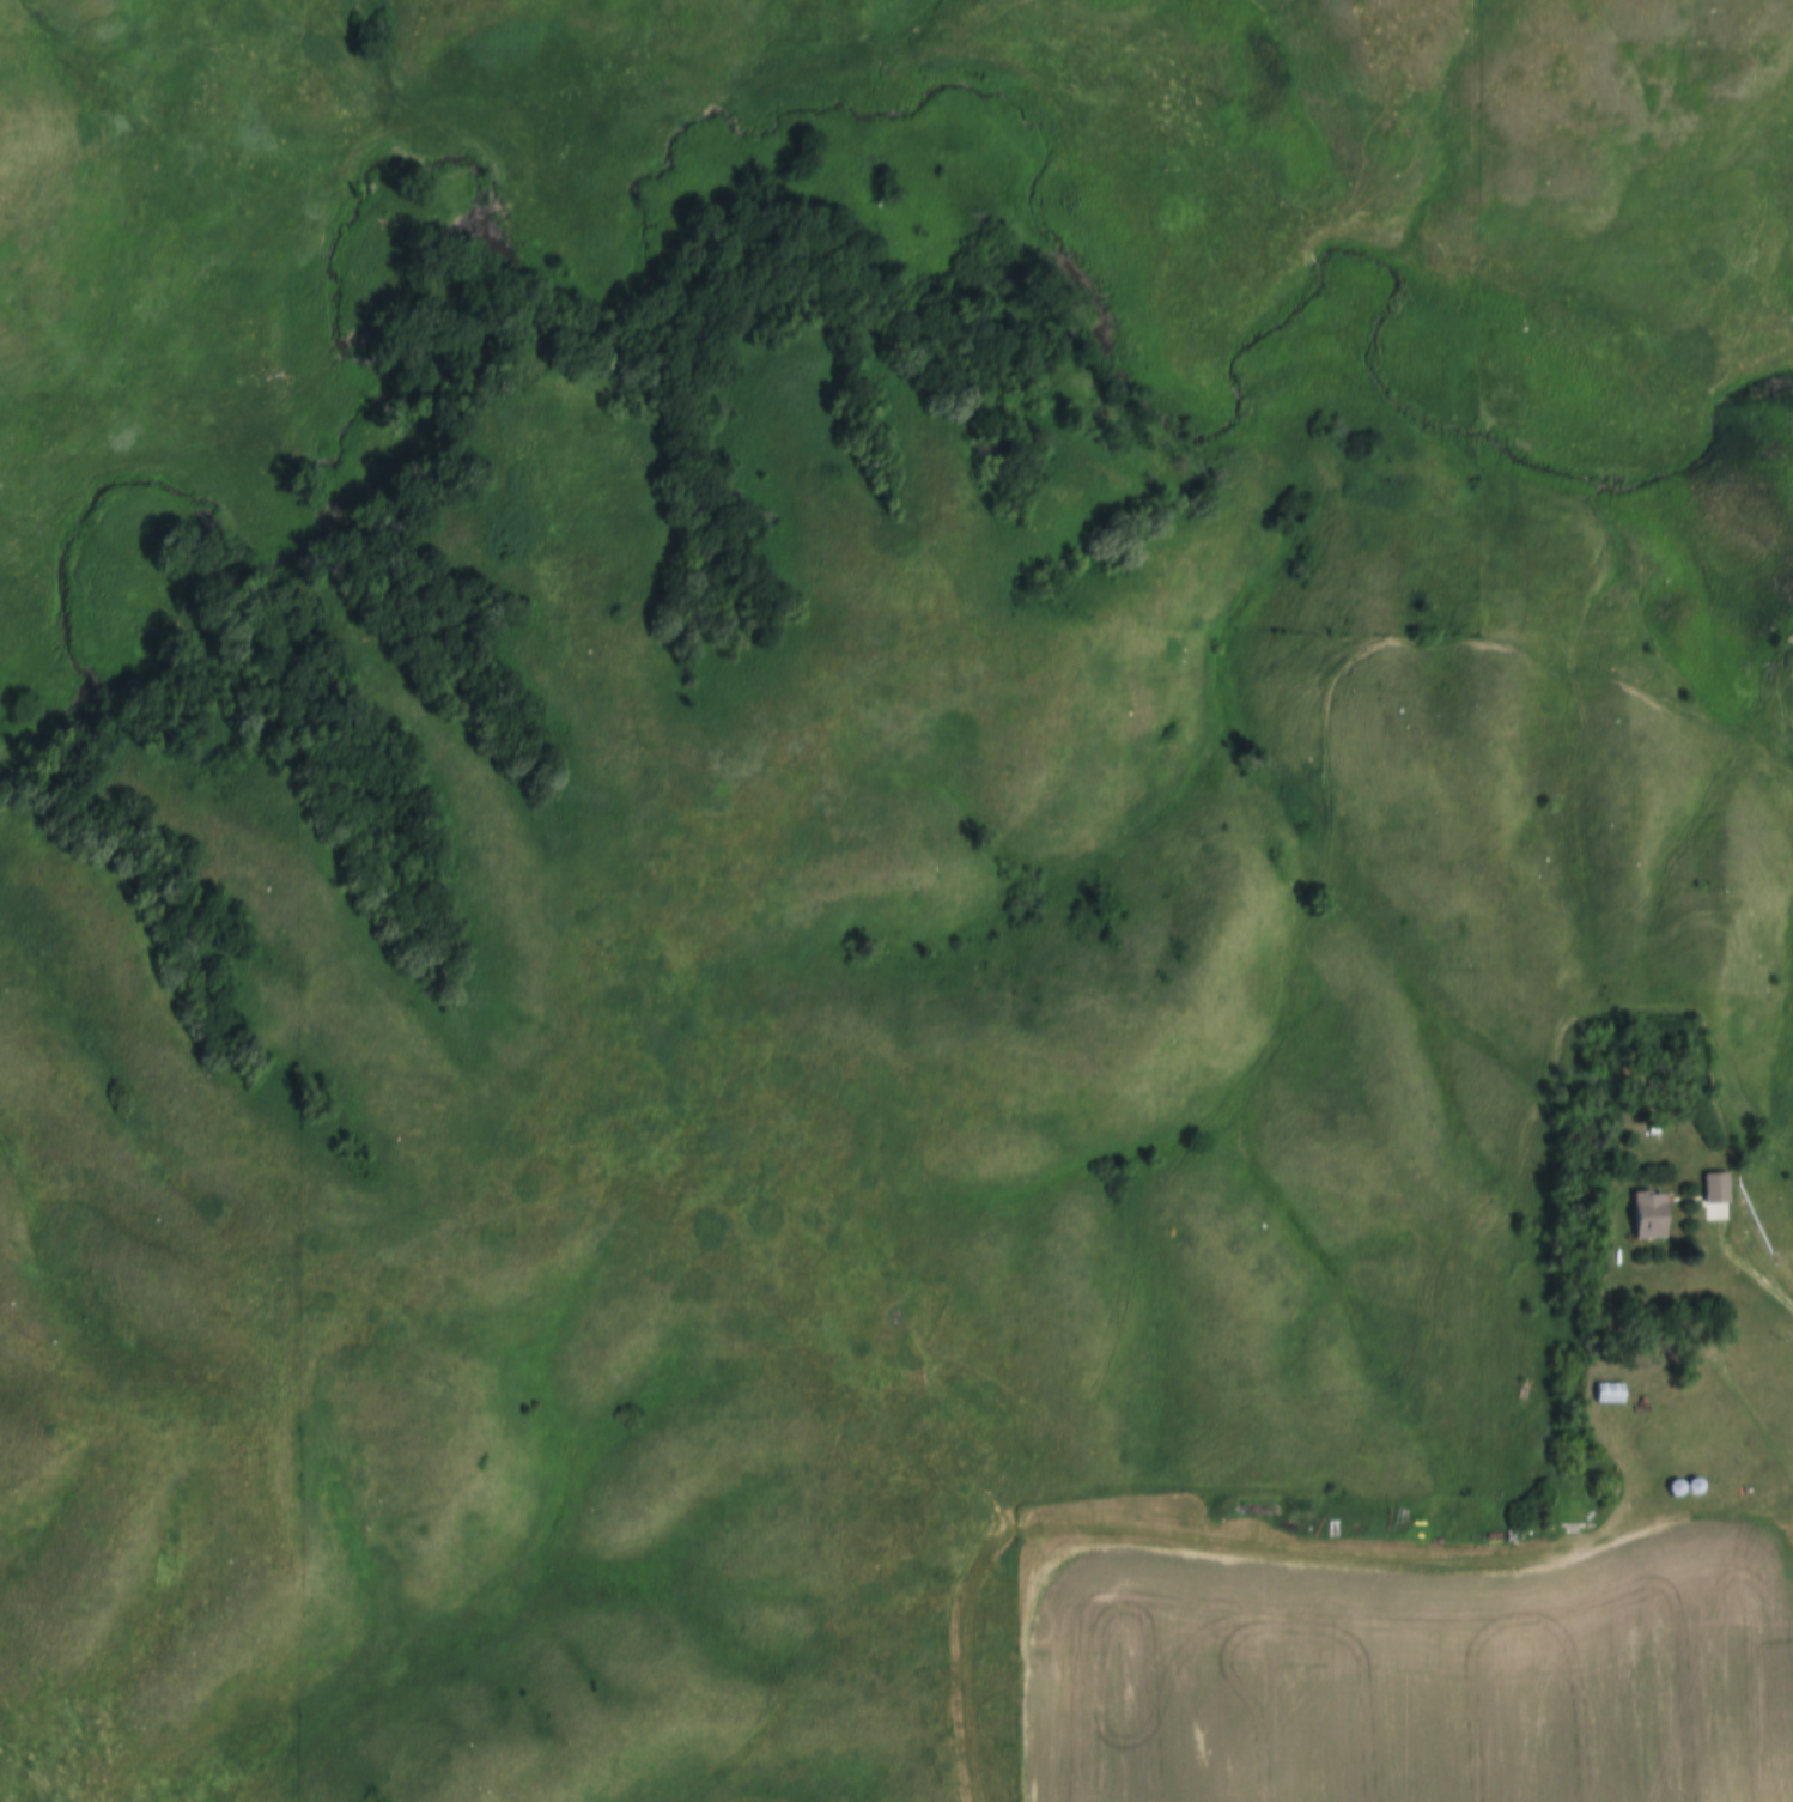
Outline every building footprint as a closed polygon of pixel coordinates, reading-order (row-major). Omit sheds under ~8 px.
[(1652,1123),(1652,1134),(1640,1135),(1640,1123),(1652,1123)] [(1698,1173),(1718,1172),(1720,1201),(1700,1202),(1698,1173)] [(1654,1194),(1657,1237),(1627,1239),(1624,1190),(1643,1189),(1643,1195),(1654,1194)] [(1618,1383),(1618,1402),(1592,1402),(1592,1382),(1618,1383)] [(1686,1488),(1689,1493),(1695,1495),(1701,1493),(1702,1487),(1700,1481),(1694,1479),(1688,1482),(1686,1488)] [(1667,1489),(1670,1494),(1676,1497),(1682,1494),(1684,1488),(1682,1482),(1676,1480),(1670,1484),(1667,1489)]
